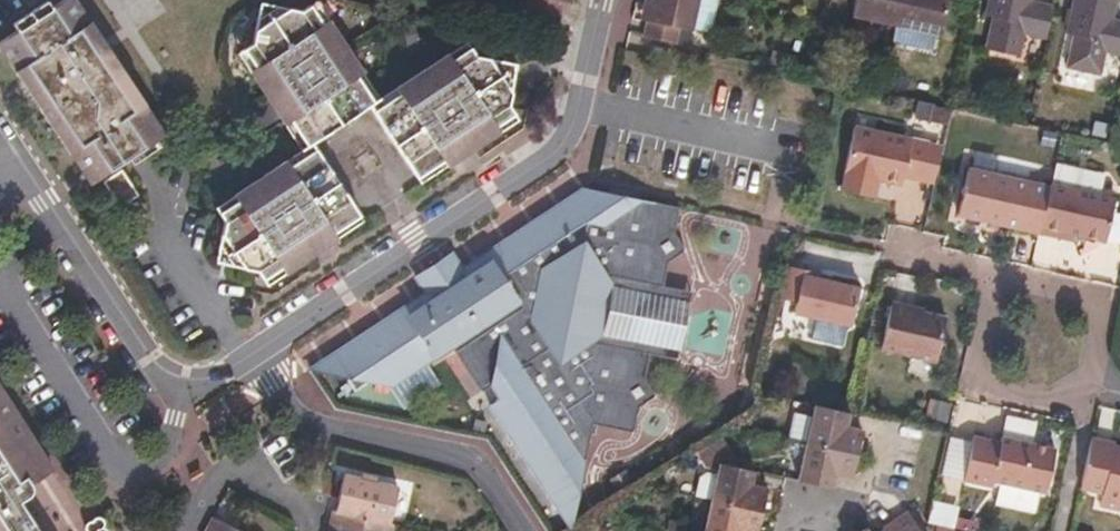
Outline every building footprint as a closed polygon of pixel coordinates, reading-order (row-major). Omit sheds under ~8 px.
[(167,132),(149,105),(79,0),(64,0),(2,43),(93,181),(167,132)] [(653,0),(646,0),(642,16),(649,18),(653,0)] [(649,18),(645,35),(677,42),(682,26),(693,28),(699,0),(653,0),(649,18)] [(902,0),(857,0),(854,14),(897,24),(902,0)] [(897,24),(941,34),(948,0),(902,0),(897,24)] [(987,15),(994,18),(987,50),(1018,56),(1026,26),(1031,27),(1031,32),(1047,36),(1054,5),(1037,2),(1036,6),(1030,5),(1031,0),(991,0),(987,15)] [(1067,33),(1074,35),(1067,68),(1100,74),(1106,45),(1113,46),(1112,51),(1119,53),(1119,20),(1118,20),(1116,25),(1111,23),(1115,0),(1074,0),(1067,33)] [(306,148),(316,142),(373,104),(384,96),(320,1),(305,10),(264,1),(255,42),(242,52),(306,148)] [(384,96),(373,104),(425,181),(521,118),(512,103),(521,63),(480,54),(470,41),(384,96)] [(944,122),(948,104),(916,97),(912,115),(944,122)] [(921,178),(931,140),(856,122),(845,168),(903,183),(906,173),(921,178)] [(367,220),(316,142),(306,148),(220,205),(229,219),(221,261),(262,269),(271,283),(367,220)] [(959,213),(1040,231),(1042,225),(1050,185),(970,167),(959,213)] [(1118,196),(1051,181),(1050,185),(1042,225),(1109,239),(1118,196)] [(495,403),(497,406),(548,482),(559,475),(581,507),(598,424),(638,431),(644,407),(658,397),(648,381),(650,376),(654,353),(605,342),(608,332),(616,286),(619,278),(669,287),(673,261),(691,250),(680,234),(685,205),(590,185),(479,259),(484,267),(472,275),(482,291),(448,312),(438,298),(426,305),(421,298),(314,370),(352,377),(361,389),(374,381),(396,386),(456,346),(487,391),(499,384),(505,396),(495,403)] [(426,294),(421,298),(426,305),(438,298),(448,312),(482,291),(472,275),(484,267),(479,259),(464,269),(452,252),(415,277),(426,294)] [(824,273),(787,265),(780,296),(796,299),(796,310),(852,323),(861,288),(838,283),(830,288),(825,280),(822,279),(824,273)] [(697,293),(669,287),(619,278),(616,286),(695,302),(697,293)] [(830,288),(838,283),(825,280),(830,288)] [(685,348),(695,302),(616,286),(608,332),(685,348)] [(873,306),(866,340),(882,345),(890,311),(873,306)] [(891,306),(890,311),(882,345),(882,349),(937,361),(946,317),(891,306)] [(726,333),(695,328),(690,352),(722,358),(726,333)] [(605,342),(654,353),(683,358),(685,348),(608,332),(605,342)] [(56,465),(35,431),(0,377),(0,511),(19,501),(28,493),(32,480),(56,465)] [(928,396),(925,418),(948,420),(950,399),(928,396)] [(850,428),(851,414),(817,407),(814,415),(809,444),(860,454),(866,432),(850,428)] [(792,440),(809,444),(814,415),(798,411),(792,440)] [(1045,495),(1055,450),(1002,436),(1000,442),(974,436),(964,481),(991,487),(992,483),(1045,495)] [(1082,488),(1104,493),(1101,507),(1119,512),(1119,448),(1115,447),(1117,443),(1094,438),(1082,488)] [(856,479),(860,454),(809,444),(800,481),(836,489),(839,477),(856,479)] [(754,485),(756,472),(722,465),(710,446),(698,453),(708,468),(721,471),(719,476),(709,474),(702,478),(698,498),(714,501),(765,513),(770,488),(754,485)] [(344,467),(337,503),(390,516),(398,479),(344,467)] [(559,475),(548,482),(577,526),(581,507),(559,475)] [(949,522),(956,525),(964,510),(935,496),(923,521),(942,530),(945,530),(949,522)] [(19,501),(0,511),(0,530),(34,530),(37,529),(19,501)] [(765,513),(714,501),(708,530),(760,530),(765,513)] [(332,502),(328,522),(334,524),(332,530),(392,530),(395,518),(390,516),(337,503),(332,502)] [(214,509),(203,530),(255,530),(214,509)] [(910,513),(885,529),(886,530),(921,530),(910,513)]
